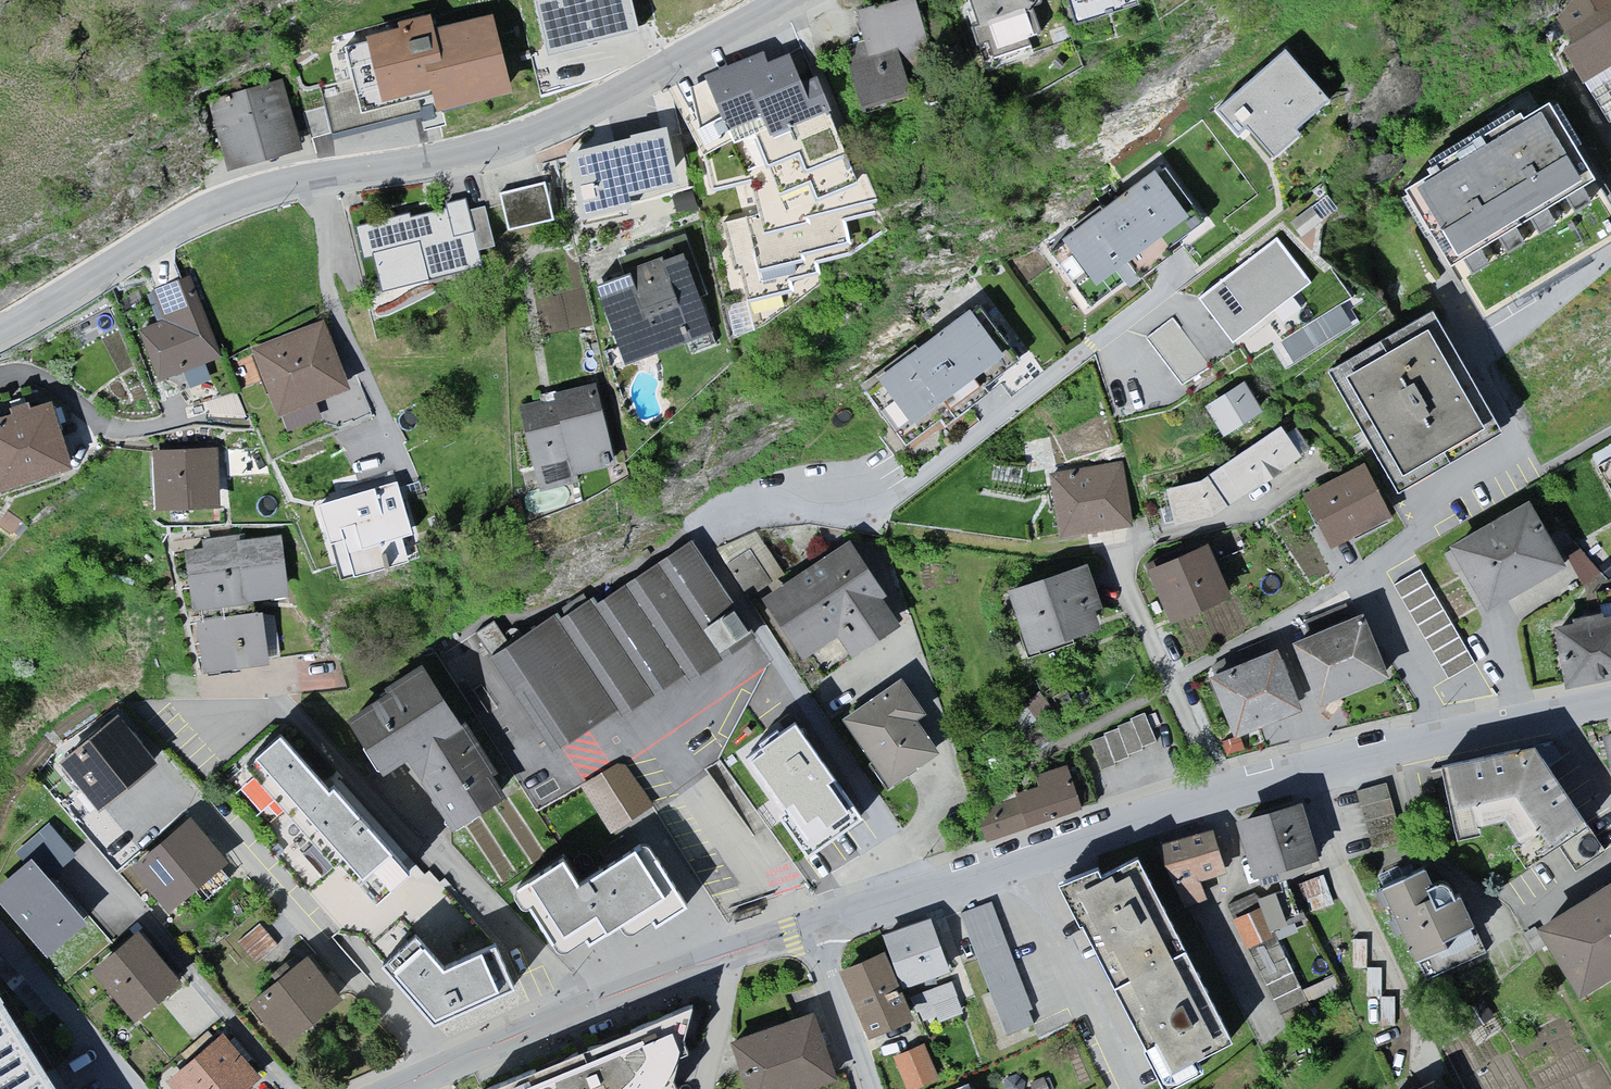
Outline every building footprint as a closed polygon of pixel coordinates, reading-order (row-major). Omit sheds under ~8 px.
[(527,8),(547,65),(620,39),(607,0),(549,0),(527,8)] [(860,10),(873,44),(851,45),(878,119),(928,101),(919,75),(951,63),(928,0),(887,0),(860,10)] [(1050,0),(980,0),(997,51),(1049,35),(1041,12),(1053,8),(1050,0)] [(1087,11),(1119,0),(1083,0),(1087,11)] [(1538,3),(1610,122),(1610,0),(1543,0),(1538,3)] [(496,5),(374,34),(390,100),(440,88),(445,108),(517,91),(496,5)] [(714,70),(693,90),(702,121),(712,141),(716,146),(742,133),(759,169),(764,204),(726,212),(736,270),(857,245),(854,215),(893,201),(802,42),(714,70)] [(1294,44),(1225,108),(1275,161),(1344,97),(1294,44)] [(292,76),(211,97),(229,165),(310,144),(292,76)] [(1602,194),(1551,103),(1407,185),(1458,275),(1602,194)] [(673,123),(616,136),(626,182),(684,169),(673,123)] [(1204,208),(1169,164),(1073,239),(1108,284),(1204,208)] [(552,178),(502,190),(512,230),(562,218),(552,178)] [(487,188),(351,221),(368,295),(497,265),(492,246),(500,244),(487,188)] [(1321,283),(1282,232),(1203,292),(1241,343),(1321,283)] [(689,243),(590,280),(625,372),(724,335),(689,243)] [(196,271),(152,287),(165,322),(143,330),(160,378),(227,353),(196,271)] [(1020,354),(979,302),(887,375),(928,426),(1020,354)] [(1440,309),(1331,371),(1401,492),(1510,430),(1440,309)] [(327,316),(255,345),(281,412),(353,383),(327,316)] [(1176,319),(1151,338),(1187,384),(1211,364),(1176,319)] [(604,366),(520,389),(545,480),(629,457),(604,366)] [(1273,410),(1253,377),(1214,401),(1234,434),(1273,410)] [(0,414),(0,489),(78,462),(55,396),(0,414)] [(1309,455),(1288,423),(1208,477),(1173,482),(1180,521),(1221,515),(1309,455)] [(223,446),(157,447),(158,506),(224,505),(223,446)] [(1131,457),(1057,466),(1064,529),(1138,521),(1131,457)] [(1369,459),(1308,489),(1337,550),(1399,521),(1369,459)] [(407,475),(320,498),(341,579),(417,559),(410,535),(423,532),(407,475)] [(1572,560),(1532,496),(1453,544),(1493,609),(1572,560)] [(269,529),(191,540),(206,664),(289,656),(269,529)] [(907,623),(853,539),(766,594),(806,657),(843,634),(857,656),(907,623)] [(1219,542),(1151,569),(1175,627),(1243,600),(1219,542)] [(555,616),(497,654),(559,747),(621,706),(624,711),(684,671),(689,678),(752,637),(691,545),(594,609),(590,601),(559,622),(555,616)] [(1092,557),(1011,585),(1035,654),(1116,627),(1092,557)] [(1418,568),(1390,585),(1447,677),(1476,662),(1418,568)] [(1555,625),(1566,683),(1610,674),(1610,614),(1555,625)] [(1368,615),(1302,639),(1326,704),(1392,680),(1368,615)] [(1285,641),(1215,666),(1238,731),(1308,707),(1285,641)] [(432,658),(347,713),(385,772),(414,754),(460,826),(517,790),(432,658)] [(926,714),(901,679),(842,720),(890,788),(938,753),(918,721),(926,714)] [(1145,710),(1090,739),(1102,771),(1158,741),(1145,710)] [(161,760),(120,712),(61,760),(102,809),(161,760)] [(420,878),(282,732),(251,761),(284,795),(248,828),(439,1030),(524,993),(502,943),(431,867),(420,878)] [(1594,741),(1603,780),(1610,778),(1610,737),(1594,741)] [(835,787),(798,741),(754,776),(792,822),(835,787)] [(1532,747),(1529,749),(1445,769),(1454,809),(1514,795),(1545,842),(1580,819),(1532,747)] [(622,763),(582,785),(612,831),(651,806),(624,766),(622,763)] [(1079,803),(1069,771),(1026,785),(1033,792),(981,808),(989,832),(1079,803)] [(1391,779),(1357,790),(1376,850),(1410,840),(1391,779)] [(1294,806),(1230,824),(1246,879),(1309,861),(1294,806)] [(229,859),(193,815),(136,862),(172,906),(229,859)] [(0,892),(50,951),(92,916),(60,878),(85,857),(53,818),(20,845),(35,863),(0,892)] [(1203,835),(1149,852),(1163,896),(1217,879),(1203,835)] [(573,860),(518,893),(560,961),(622,923),(635,944),(700,904),(659,837),(586,882),(573,860)] [(1130,859),(1064,891),(1153,1074),(1219,1042),(1130,859)] [(1436,860),(1375,883),(1411,975),(1471,952),(1436,860)] [(202,887),(212,897),(231,877),(221,868),(202,887)] [(1535,930),(1575,995),(1610,973),(1610,883),(1535,930)] [(1235,914),(1249,946),(1293,926),(1279,894),(1235,914)] [(992,902),(960,913),(1005,1035),(1034,1024),(1029,1011),(1033,1010),(992,902)] [(888,949),(899,980),(912,1016),(915,1023),(961,1007),(930,919),(883,935),(887,946),(888,949)] [(261,920),(239,938),(260,964),(282,946),(261,920)] [(191,978),(146,925),(95,967),(140,1020),(191,978)] [(887,946),(842,964),(868,1036),(912,1016),(887,946)] [(312,957),(254,1001),(285,1041),(343,997),(312,957)] [(0,989),(0,1088),(63,1088),(0,989)] [(490,1088),(491,1088),(680,1088),(703,1003),(490,1088)] [(731,1033),(748,1088),(816,1088),(842,1081),(819,1006),(731,1033)] [(227,1026),(169,1078),(179,1088),(248,1088),(268,1071),(227,1026)] [(897,1054),(912,1088),(946,1075),(932,1040),(897,1054)] [(1451,1075),(1424,1088),(1458,1088),(1451,1075)]
